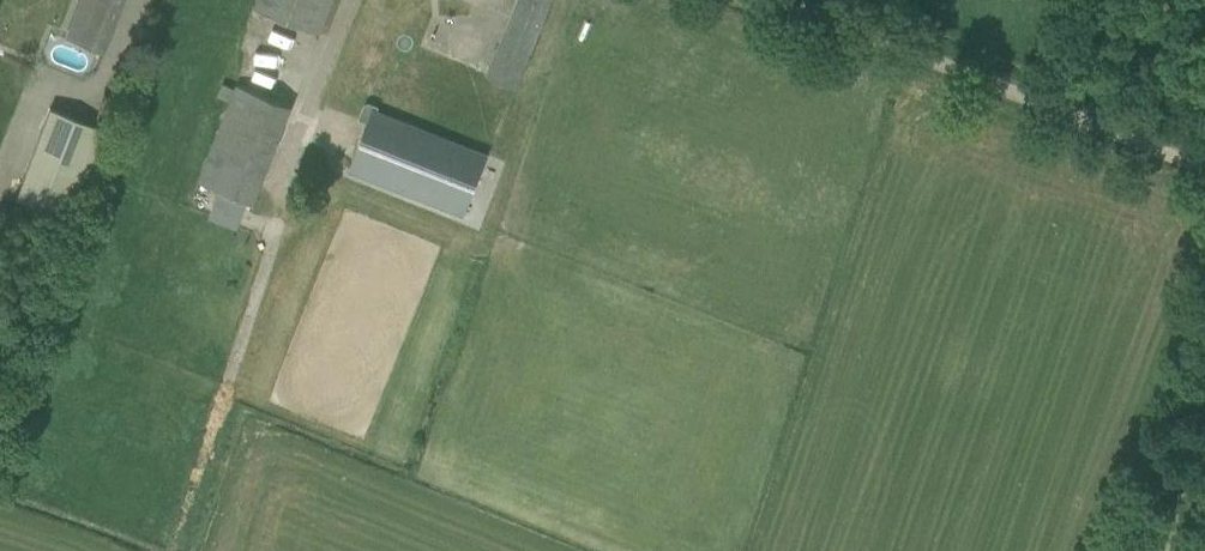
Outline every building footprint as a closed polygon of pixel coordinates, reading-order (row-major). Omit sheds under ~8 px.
[(96,0),(79,0),(64,38),(79,44),(96,0)] [(79,44),(104,54),(125,0),(96,0),(79,44)] [(254,11),(319,36),(333,0),(258,0),(254,11)] [(551,0),(517,0),(487,75),(514,87),(515,88),(551,0)] [(221,87),(217,96),(229,100),(230,101),(235,88),(222,83),(221,87)] [(290,105),(236,85),(235,88),(230,101),(198,184),(252,205),(290,105)] [(41,107),(5,196),(50,214),(86,125),(41,107)] [(487,155),(373,110),(349,171),(463,216),(487,155)] [(212,192),(203,217),(230,227),(239,202),(212,192)]
